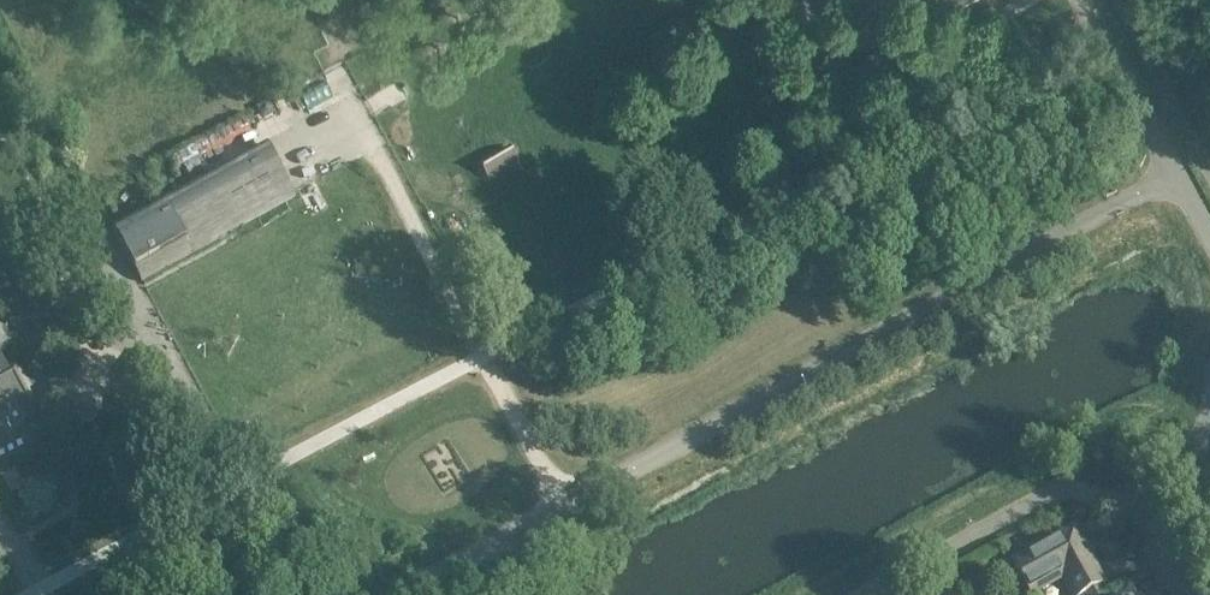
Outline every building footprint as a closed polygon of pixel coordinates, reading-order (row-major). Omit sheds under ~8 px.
[(510,132),(466,154),(481,184),(525,162),(510,132)] [(266,144),(112,229),(141,282),(219,240),(217,236),(241,223),(243,226),(295,198),(266,144)] [(15,345),(0,318),(0,354),(15,345)] [(24,372),(17,361),(6,367),(0,357),(0,369),(0,370),(0,458),(55,428),(48,417),(38,423),(22,393),(32,387),(23,372),(24,372)] [(18,470),(2,478),(11,494),(26,485),(18,470)] [(1031,594),(1032,594),(1063,578),(1072,594),(1085,594),(1086,594),(1103,594),(1099,587),(1105,585),(1074,529),(1013,563),(1031,594)]
